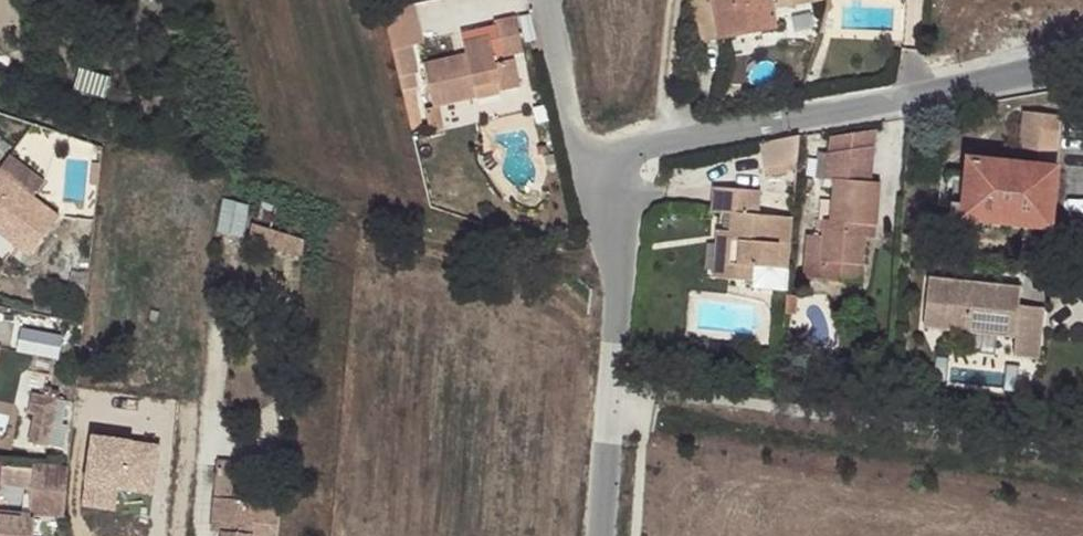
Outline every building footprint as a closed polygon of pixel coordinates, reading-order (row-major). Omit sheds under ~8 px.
[(690,9),(698,43),(776,26),(772,8),(770,0),(696,0),(690,9)] [(410,3),(382,9),(393,50),(409,46),(419,44),(410,3)] [(516,16),(495,20),(503,57),(524,52),(516,16)] [(457,60),(456,54),(422,62),(432,107),(439,105),(439,106),(476,99),(475,96),(473,86),(500,80),(502,90),(521,86),(514,59),(495,64),(488,34),(463,41),(465,52),(467,59),(457,60)] [(409,46),(393,50),(399,77),(415,73),(409,46)] [(465,52),(456,54),(457,60),(467,59),(465,52)] [(475,96),(502,90),(500,80),(473,86),(475,96)] [(439,105),(432,107),(424,108),(429,131),(443,128),(439,106),(439,105)] [(968,160),(966,179),(963,204),(975,205),(975,210),(1041,217),(1047,170),(1052,171),(1059,115),(1022,112),(1016,167),(968,160)] [(800,136),(759,144),(764,168),(766,167),(797,161),(800,136)] [(871,158),(827,154),(824,180),(834,182),(830,221),(824,220),(822,238),(806,235),(802,269),(820,271),(821,262),(861,266),(865,235),(866,225),(871,226),(875,226),(879,184),(869,183),(871,158)] [(797,169),(797,161),(766,167),(768,176),(797,169)] [(28,249),(58,210),(0,164),(0,227),(28,249)] [(963,204),(966,179),(954,177),(949,220),(1053,231),(1059,171),(1052,171),(1047,170),(1041,217),(975,210),(975,205),(963,204)] [(788,269),(792,218),(756,215),(759,191),(713,187),(710,214),(731,215),(730,231),(725,278),(752,281),(753,266),(788,269)] [(301,255),(303,239),(251,224),(248,239),(301,255)] [(725,278),(730,231),(715,230),(711,277),(725,278)] [(820,271),(819,279),(860,282),(861,266),(821,262),(820,271)] [(1018,305),(1020,289),(983,285),(983,290),(972,288),(973,284),(928,280),(923,327),(1015,336),(1014,356),(1037,358),(1042,307),(1018,305)] [(771,333),(782,333),(784,319),(772,317),(771,333)] [(31,324),(25,348),(66,357),(72,334),(31,324)] [(45,391),(33,438),(63,446),(75,398),(45,391)] [(165,514),(172,439),(97,432),(90,507),(165,514)] [(281,483),(267,481),(265,502),(264,510),(242,507),(243,499),(245,477),(235,475),(235,462),(216,459),(211,533),(221,533),(230,535),(229,535),(277,535),(281,483)] [(71,492),(73,468),(50,467),(48,491),(71,492)] [(5,491),(0,490),(0,535),(38,535),(40,518),(3,515),(5,491)] [(264,510),(265,502),(243,499),(242,507),(264,510)]
